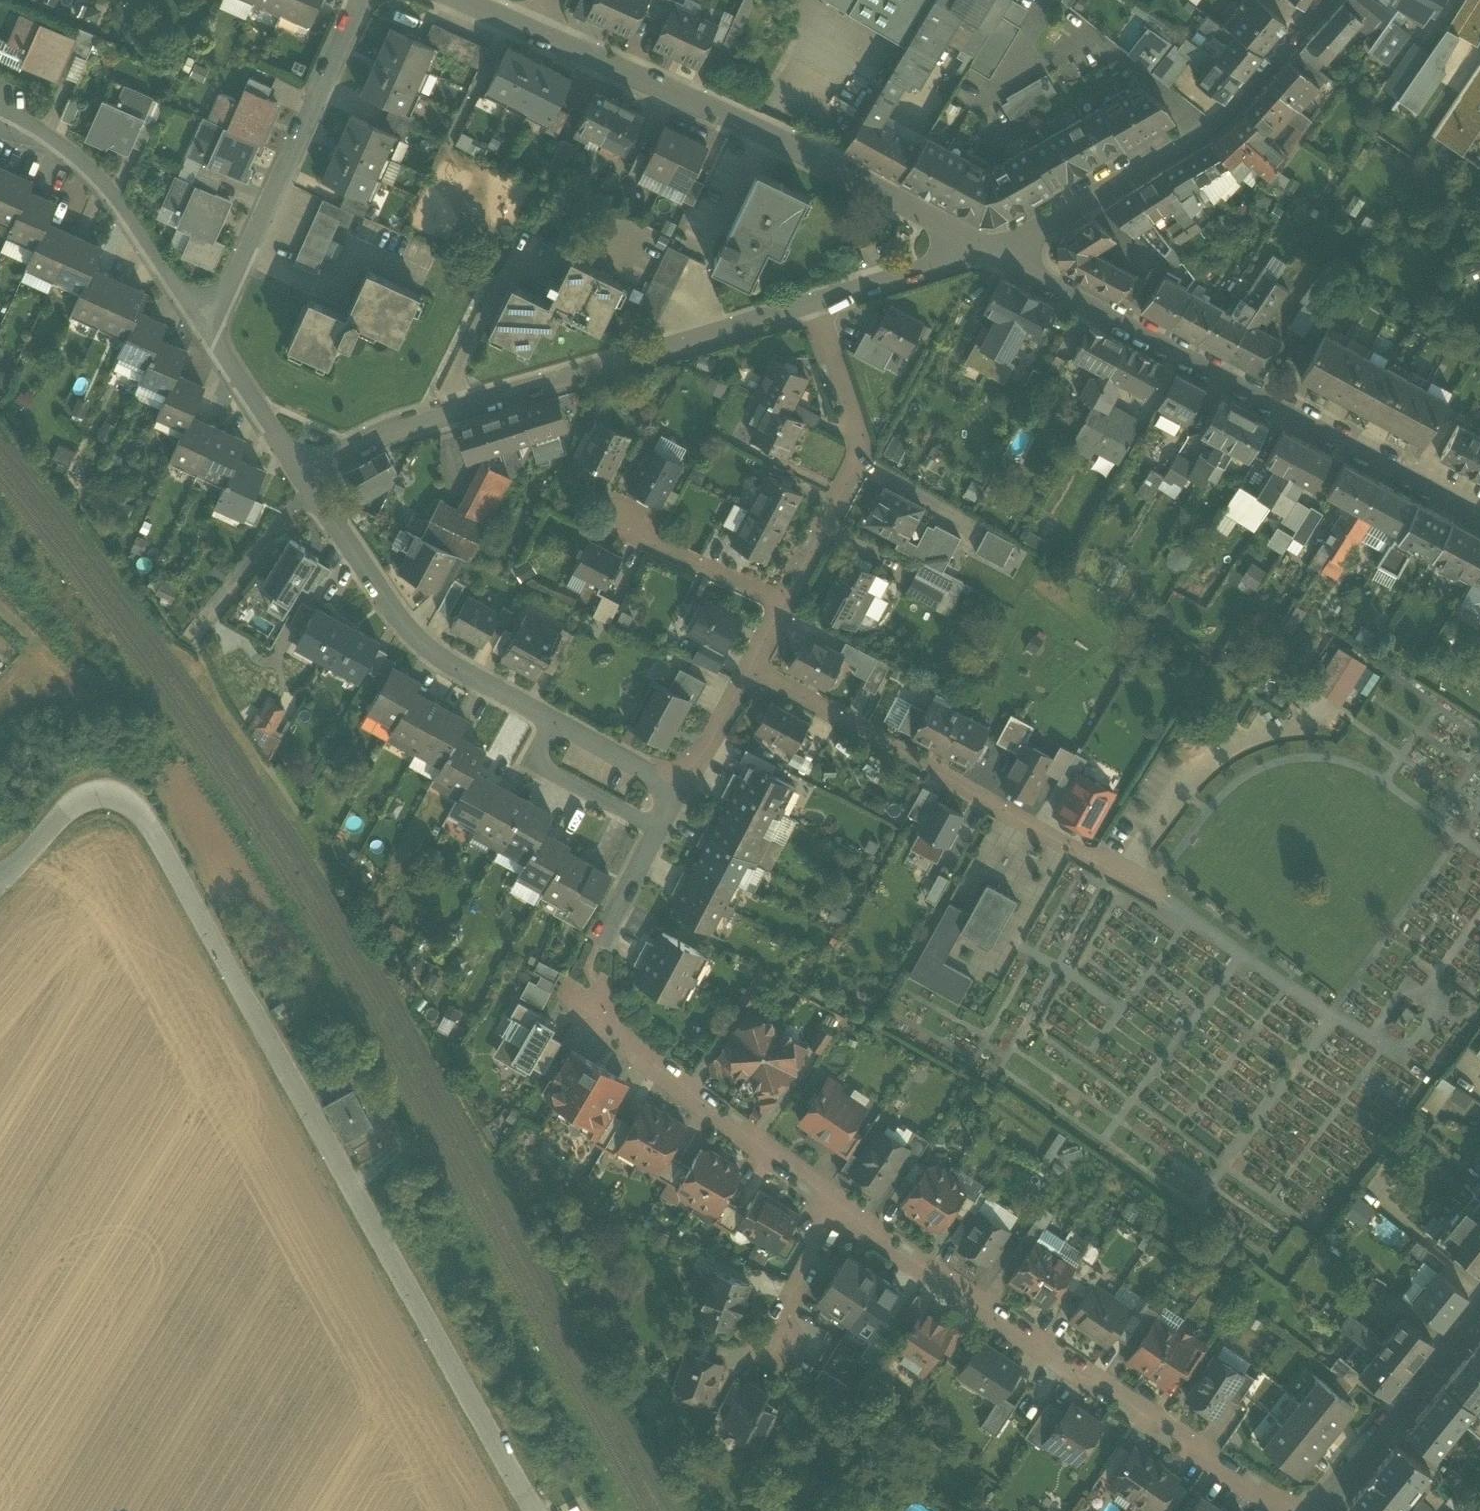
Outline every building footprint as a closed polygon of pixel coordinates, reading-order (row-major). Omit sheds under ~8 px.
[(288,0),(258,0),(264,3),(262,7),(281,15),(288,0)] [(321,0),(288,0),(281,15),(299,23),(301,19),(311,23),(321,0)] [(621,0),(594,0),(587,15),(609,26),(621,0)] [(649,0),(621,0),(609,26),(632,36),(649,0)] [(851,14),(853,12),(907,44),(934,0),(826,0),(851,14)] [(1008,0),(934,0),(907,44),(865,115),(881,124),(910,75),(922,82),(946,41),(974,57),(975,55),(981,45),(987,35),(994,25),(1000,14),(1008,0)] [(1000,14),(1021,27),(1031,8),(1017,0),(1008,0),(1000,14)] [(1259,0),(1243,0),(1222,25),(1261,54),(1286,24),(1259,0)] [(1374,0),(1345,0),(1305,45),(1324,62),(1357,26),(1369,36),(1388,11),(1374,0)] [(1441,0),(1393,0),(1392,2),(1398,7),(1389,19),(1399,26),(1409,14),(1422,24),(1429,12),(1434,15),(1441,0)] [(1479,40),(1479,0),(1464,0),(1445,30),(1458,38),(1476,48),(1479,40)] [(676,56),(695,16),(672,6),(654,46),(676,56)] [(1021,27),(1000,14),(994,25),(1014,37),(1021,27)] [(1215,58),(1242,77),(1243,78),(1262,55),(1261,54),(1222,25),(1208,15),(1197,30),(1209,39),(1213,34),(1223,42),(1228,42),(1215,58)] [(75,39),(74,38),(22,16),(10,43),(7,42),(0,58),(0,61),(21,70),(23,65),(55,79),(64,59),(66,59),(68,53),(75,39)] [(699,67),(717,27),(695,16),(676,56),(699,67)] [(1410,34),(1399,26),(1389,19),(1367,49),(1387,64),(1410,34)] [(433,24),(424,44),(435,49),(444,29),(433,24)] [(1014,37),(994,25),(987,35),(1008,47),(1014,37)] [(75,39),(68,53),(86,61),(97,35),(78,27),(74,38),(75,39)] [(424,44),(391,29),(381,50),(429,72),(439,50),(435,49),(424,44)] [(444,29),(435,49),(439,50),(446,54),(455,34),(444,29)] [(1445,30),(1430,50),(1398,97),(1417,111),(1438,81),(1434,78),(1458,38),(1445,30)] [(455,34),(446,54),(457,59),(466,39),(455,34)] [(1008,47),(987,35),(981,45),(1002,58),(1008,47)] [(1210,64),(1196,81),(1223,100),(1242,77),(1215,58),(1185,38),(1178,48),(1203,65),(1206,61),(1210,64)] [(466,39),(457,59),(468,64),(477,44),(466,39)] [(910,75),(881,124),(921,146),(926,137),(969,66),(974,57),(946,41),(922,82),(910,75)] [(1430,50),(1414,42),(1393,69),(1396,71),(1377,97),(1390,108),(1398,97),(1430,50)] [(477,44),(468,64),(479,69),(488,49),(477,44)] [(1002,58),(981,45),(975,55),(996,68),(1002,58)] [(1297,54),(1318,69),(1324,62),(1305,45),(1297,54)] [(506,105),(529,58),(508,48),(484,95),(506,105)] [(429,72),(381,50),(372,71),(420,93),(429,72)] [(1290,63),(1319,87),(1327,77),(1318,69),(1297,54),(1290,63)] [(996,68),(975,55),(974,57),(969,66),(990,78),(996,68)] [(527,116),(550,69),(529,58),(506,105),(527,116)] [(1270,85),(1299,110),(1311,120),(1319,110),(1308,100),(1320,87),(1319,87),(1290,63),(1289,62),(1270,85)] [(1458,95),(1478,108),(1479,104),(1479,63),(1458,95)] [(548,126),(571,79),(550,69),(527,116),(548,126)] [(420,93),(372,71),(362,93),(392,106),(410,114),(420,93)] [(1046,74),(1037,80),(1047,98),(1056,92),(1046,74)] [(245,89),(267,99),(271,88),(250,78),(245,89)] [(1008,101),(1002,105),(1010,119),(1047,98),(1037,80),(1006,97),(1008,101)] [(1138,85),(1101,107),(1123,145),(1125,149),(1173,121),(1165,106),(1138,85)] [(1246,113),(1269,137),(1286,120),(1303,132),(1311,120),(1299,110),(1270,85),(1245,113),(1246,113)] [(152,99),(124,87),(116,106),(103,100),(87,139),(103,146),(104,142),(129,153),(132,146),(143,120),(152,99)] [(221,94),(209,121),(258,143),(262,144),(270,124),(269,124),(278,104),(267,99),(245,89),(239,102),(221,94)] [(577,128),(578,129),(575,136),(587,142),(591,135),(601,140),(619,103),(595,92),(577,128)] [(1431,134),(1462,155),(1479,128),(1479,109),(1478,108),(1458,95),(1431,134)] [(1417,111),(1398,97),(1390,108),(1409,121),(1417,111)] [(72,124),(81,103),(70,98),(61,120),(72,124)] [(625,152),(643,115),(619,103),(601,140),(625,152)] [(410,114),(392,106),(387,118),(410,128),(415,116),(410,114)] [(1101,107),(1081,119),(1103,157),(1123,145),(1101,107)] [(1246,113),(1228,130),(1249,152),(1251,149),(1279,168),(1287,155),(1269,137),(1246,113)] [(382,129),(352,115),(342,137),(390,159),(400,137),(382,129)] [(881,124),(865,115),(844,150),(900,180),(921,146),(881,124)] [(410,128),(387,118),(382,129),(400,137),(405,139),(410,128)] [(1081,119),(1064,128),(1086,166),(1103,157),(1081,119)] [(154,125),(143,120),(132,146),(143,150),(154,125)] [(258,143),(209,121),(205,120),(193,147),(207,153),(202,162),(224,172),(245,181),(251,169),(247,167),(258,143)] [(665,181),(686,136),(664,126),(649,157),(643,170),(665,181)] [(1064,128),(1044,140),(1066,178),(1086,166),(1064,128)] [(1228,130),(1211,145),(1229,169),(1231,171),(1242,159),(1270,180),(1279,168),(1251,149),(1249,152),(1228,130)] [(708,147),(686,136),(665,181),(687,191),(693,178),(708,147)] [(390,159),(342,137),(332,159),(380,180),(391,185),(401,163),(390,159)] [(970,160),(926,137),(921,146),(900,180),(946,205),(970,160)] [(1044,140),(1027,149),(1049,187),(1066,178),(1044,140)] [(1210,144),(1182,161),(1200,187),(1229,169),(1211,145),(1210,144)] [(987,170),(1012,214),(1051,191),(1049,187),(1027,149),(1027,148),(992,168),(987,170)] [(643,170),(649,157),(639,152),(628,173),(639,178),(643,170)] [(988,161),(973,154),(970,160),(946,205),(979,223),(1006,217),(1012,214),(987,170),(992,168),(988,161)] [(380,180),(332,159),(323,180),(347,191),(371,202),(380,180)] [(1182,161),(1162,173),(1189,212),(1191,214),(1203,203),(1193,192),(1200,187),(1182,161)] [(224,172),(202,162),(198,173),(220,183),(224,172)] [(32,183),(5,171),(0,183),(0,221),(12,227),(28,192),(32,183)] [(808,197),(757,172),(726,236),(724,235),(719,246),(721,247),(711,268),(749,287),(768,249),(780,255),(808,197)] [(193,184),(215,194),(220,183),(198,173),(193,184)] [(1162,173),(1132,192),(1152,221),(1172,208),(1177,216),(1180,214),(1182,217),(1189,212),(1162,173)] [(221,222),(230,201),(215,194),(193,184),(177,178),(159,219),(192,233),(182,255),(212,268),(222,245),(211,240),(219,221),(221,222)] [(703,183),(693,178),(687,191),(683,200),(689,203),(691,199),(695,200),(703,183)] [(371,202),(347,191),(340,207),(345,209),(355,213),(364,217),(371,202)] [(46,224),(55,204),(28,192),(12,227),(8,236),(26,244),(27,241),(37,245),(46,224)] [(1152,221),(1132,192),(1104,210),(1135,235),(1141,230),(1147,238),(1164,255),(1171,246),(1152,221)] [(322,199),(293,264),(315,274),(324,254),(331,239),(338,223),(345,209),(340,207),(322,199)] [(338,223),(348,228),(355,213),(345,209),(338,223)] [(1116,238),(1094,219),(1059,240),(1059,244),(1056,244),(1057,263),(1060,263),(1060,267),(1119,299),(1135,275),(1092,253),(1116,238)] [(54,281),(74,237),(46,224),(37,245),(28,265),(38,270),(36,273),(54,281)] [(91,270),(101,249),(74,237),(54,281),(72,289),(73,286),(83,290),(91,270)] [(337,260),(344,244),(331,239),(324,254),(337,260)] [(640,311),(659,319),(686,252),(667,244),(640,311)] [(1272,254),(1264,266),(1278,276),(1286,264),(1272,254)] [(1460,265),(1468,285),(1479,280),(1479,257),(1460,265)] [(623,284),(571,258),(548,303),(512,286),(489,332),(529,351),(541,326),(551,331),(561,312),(600,331),(623,284)] [(1278,276),(1264,266),(1243,298),(1257,308),(1274,281),(1278,276)] [(1303,303),(1288,325),(1303,336),(1340,283),(1321,269),(1299,301),(1303,303)] [(83,290),(73,312),(82,316),(81,319),(99,327),(119,282),(91,270),(83,290)] [(346,316),(310,299),(288,346),(328,365),(339,341),(350,346),(360,324),(398,342),(420,295),(367,270),(346,316)] [(1170,326),(1193,293),(1164,277),(1141,310),(1170,326)] [(994,355),(1027,293),(1001,279),(984,311),(996,317),(989,330),(984,327),(979,336),(984,339),(980,348),(994,355)] [(1247,322),(1255,327),(1259,320),(1264,323),(1266,323),(1288,289),(1274,281),(1257,308),(1247,322)] [(119,282),(99,327),(117,335),(118,332),(127,336),(138,313),(146,295),(119,282)] [(1036,339),(1053,306),(1027,293),(994,355),(1007,363),(1024,332),(1036,339)] [(1220,308),(1193,293),(1170,326),(1197,341),(1220,308)] [(1257,308),(1243,298),(1240,298),(1230,313),(1247,322),(1257,308)] [(923,323),(889,305),(873,335),(866,331),(859,343),(888,358),(894,347),(906,354),(923,323)] [(1230,313),(1220,308),(1197,341),(1225,355),(1247,322),(1230,313)] [(159,340),(165,325),(138,313),(127,336),(119,355),(129,359),(128,362),(145,370),(159,340)] [(1281,340),(1255,327),(1247,322),(1225,355),(1261,375),(1281,340)] [(1092,404),(1124,345),(1089,326),(1072,358),(1099,373),(1091,376),(1080,397),(1092,404)] [(1321,389),(1345,345),(1324,334),(1300,378),(1321,389)] [(176,375),(186,352),(159,340),(145,370),(139,384),(157,392),(158,389),(168,393),(176,375)] [(888,358),(859,343),(854,353),(882,368),(888,358)] [(1163,366),(1124,345),(1092,404),(1107,412),(1118,392),(1117,382),(1146,398),(1163,366)] [(1341,400),(1365,356),(1345,345),(1321,389),(1341,400)] [(712,372),(715,359),(698,356),(696,368),(712,372)] [(1362,412),(1386,367),(1365,356),(1341,400),(1362,412)] [(797,403),(809,378),(771,358),(752,395),(760,399),(768,403),(791,415),(797,403)] [(1382,423),(1406,378),(1386,367),(1362,412),(1382,423)] [(0,370),(0,387),(4,388),(9,374),(0,370)] [(1187,421),(1204,388),(1175,372),(1149,421),(1155,424),(1174,434),(1182,419),(1187,421)] [(203,388),(176,375),(168,393),(157,417),(167,421),(166,424),(183,432),(190,417),(203,388)] [(721,398),(727,385),(711,378),(705,391),(721,398)] [(1403,434),(1427,389),(1406,378),(1382,423),(1403,434)] [(1424,445),(1448,400),(1427,389),(1403,434),(1424,445)] [(24,394),(21,392),(15,400),(27,409),(35,397),(26,390),(24,394)] [(521,409),(531,441),(568,430),(558,398),(521,409)] [(78,399),(71,413),(83,418),(90,404),(78,399)] [(749,422),(756,426),(768,403),(760,399),(749,422)] [(1215,464),(1244,410),(1231,403),(1230,405),(1219,400),(1201,434),(1216,442),(1207,459),(1215,464)] [(804,422),(791,415),(768,403),(756,426),(750,438),(786,457),(804,422)] [(815,427),(821,415),(797,403),(791,415),(804,422),(815,427)] [(531,441),(521,409),(456,429),(466,462),(502,451),(510,477),(512,478),(522,457),(519,445),(531,441)] [(1248,459),(1267,426),(1256,420),(1257,417),(1244,410),(1215,464),(1206,477),(1216,483),(1233,451),(1248,459)] [(199,471),(217,429),(190,417),(183,432),(170,461),(187,469),(188,467),(198,471),(199,471)] [(105,421),(97,438),(110,444),(118,427),(105,421)] [(628,436),(600,422),(579,462),(608,476),(628,436)] [(1479,442),(1479,436),(1458,424),(1440,458),(1464,471),(1479,442)] [(237,459),(245,441),(217,429),(199,471),(208,475),(207,478),(225,486),(237,459)] [(1290,475),(1307,444),(1282,431),(1262,468),(1271,472),(1256,496),(1270,504),(1290,475)] [(899,463),(909,444),(893,435),(883,454),(899,463)] [(1464,471),(1479,479),(1479,442),(1464,471)] [(1314,489),(1331,457),(1307,444),(1290,475),(1270,504),(1260,520),(1274,528),(1302,483),(1314,489)] [(75,451),(58,445),(52,460),(58,462),(69,467),(75,451)] [(684,465),(649,446),(626,488),(661,507),(662,506),(671,489),(684,465)] [(397,472),(385,452),(344,476),(360,504),(393,486),(394,483),(390,476),(397,472)] [(246,515),(265,472),(237,459),(225,486),(217,502),(246,515)] [(758,471),(762,464),(753,460),(750,467),(758,471)] [(69,467),(58,462),(55,469),(66,474),(69,467)] [(470,560),(512,478),(510,477),(482,463),(459,509),(440,500),(421,538),(455,553),(470,560)] [(1330,557),(1377,482),(1343,464),(1326,495),(1352,508),(1347,517),(1341,514),(1307,566),(1319,574),(1330,557)] [(688,478),(699,483),(706,470),(695,465),(688,478)] [(1136,492),(1149,498),(1161,472),(1148,466),(1136,492)] [(993,474),(984,492),(995,498),(1005,480),(993,474)] [(802,494),(765,475),(747,509),(784,529),(802,494)] [(972,480),(963,496),(974,502),(983,486),(972,480)] [(1396,533),(1415,503),(1377,482),(1330,557),(1346,567),(1355,552),(1352,550),(1369,523),(1371,519),(1396,533)] [(923,508),(885,488),(866,523),(898,540),(904,543),(906,539),(923,508)] [(678,493),(671,489),(662,506),(669,510),(678,493)] [(724,524),(736,530),(747,509),(735,503),(724,524)] [(1439,556),(1456,525),(1415,503),(1396,533),(1376,565),(1398,577),(1413,549),(1432,559),(1435,554),(1439,556)] [(784,529),(747,509),(736,530),(729,543),(766,563),(784,529)] [(904,543),(898,540),(895,547),(922,561),(943,572),(961,538),(935,524),(934,528),(928,525),(917,545),(906,539),(904,543)] [(1479,564),(1479,538),(1456,525),(1439,556),(1443,558),(1437,568),(1453,577),(1457,571),(1472,579),(1479,564)] [(421,538),(402,530),(394,546),(409,554),(400,571),(435,590),(455,553),(421,538)] [(987,530),(975,552),(1002,566),(1014,544),(987,530)] [(131,551),(141,555),(147,539),(137,535),(131,551)] [(305,548),(290,539),(262,585),(275,593),(273,596),(290,606),(317,560),(303,551),(305,548)] [(622,558),(588,541),(573,570),(606,588),(622,558)] [(513,569),(521,582),(536,572),(529,559),(513,569)] [(875,574),(847,559),(818,613),(837,623),(841,616),(858,625),(874,595),(866,590),(875,574)] [(218,560),(210,570),(223,580),(231,570),(218,560)] [(964,583),(943,572),(922,561),(912,579),(943,595),(936,608),(948,615),(964,583)] [(1268,573),(1251,562),(1240,580),(1257,591),(1268,573)] [(943,595),(912,579),(905,592),(936,608),(943,595)] [(161,581),(155,595),(161,597),(172,602),(178,589),(161,581)] [(602,595),(592,616),(610,624),(619,603),(602,595)] [(172,602),(161,597),(159,603),(170,608),(172,602)] [(499,614),(468,597),(450,629),(481,646),(499,614)] [(742,621),(704,600),(687,632),(702,640),(725,652),(742,621)] [(302,630),(314,608),(302,601),(290,624),(302,630)] [(327,661),(347,626),(314,608),(302,630),(295,643),(327,661)] [(629,611),(618,614),(621,622),(631,619),(629,611)] [(560,635),(525,617),(502,660),(537,679),(560,635)] [(374,648),(377,643),(347,626),(327,661),(358,678),(362,669),(374,648)] [(838,654),(805,636),(788,668),(826,688),(841,659),(842,656),(838,654)] [(702,640),(697,648),(721,661),(725,652),(702,640)] [(866,680),(877,659),(845,642),(838,654),(842,656),(841,659),(856,667),(853,673),(866,680)] [(1340,705),(1366,664),(1338,647),(1313,688),(1340,705)] [(385,657),(386,654),(374,648),(362,669),(374,676),(385,657)] [(721,661),(697,648),(691,660),(716,673),(723,661),(721,661)] [(395,663),(385,657),(374,676),(371,681),(382,687),(392,668),(395,663)] [(866,680),(862,687),(874,694),(889,665),(877,659),(866,680)] [(904,672),(895,667),(890,676),(899,681),(904,672)] [(395,725),(413,693),(419,682),(392,668),(382,687),(370,708),(380,713),(378,716),(395,725)] [(669,688),(692,702),(695,703),(706,683),(680,669),(669,688)] [(669,688),(654,680),(630,723),(627,722),(626,725),(666,748),(692,702),(669,688)] [(418,747),(439,707),(413,693),(395,725),(390,735),(406,744),(407,741),(418,747)] [(256,713),(250,725),(252,726),(262,731),(272,736),(274,731),(281,718),(286,709),(267,699),(259,715),(256,713)] [(942,753),(962,715),(932,700),(926,711),(913,736),(912,737),(942,753)] [(809,723),(769,703),(754,732),(793,753),(809,723)] [(926,711),(911,703),(898,728),(913,736),(926,711)] [(457,737),(466,721),(439,707),(418,747),(426,751),(425,754),(442,764),(457,737)] [(1034,727),(1010,714),(995,742),(1019,755),(1025,743),(1034,727)] [(969,767),(989,730),(962,715),(942,753),(969,767)] [(274,731),(283,736),(290,722),(281,718),(274,731)] [(248,733),(258,739),(262,731),(252,726),(248,733)] [(283,736),(274,731),(272,736),(262,731),(258,739),(257,742),(270,761),(283,736)] [(484,751),(457,737),(442,764),(434,779),(451,789),(452,786),(462,791),(472,773),(484,751)] [(1053,758),(1025,743),(1019,755),(1002,786),(1030,801),(1046,772),(1053,758)] [(1073,753),(1060,745),(1053,758),(1046,772),(1059,779),(1073,753)] [(763,769),(767,760),(743,750),(739,759),(763,769)] [(1074,752),(1073,753),(1059,779),(1057,782),(1069,789),(1078,773),(1086,759),(1074,752)] [(814,764),(793,753),(787,764),(809,775),(814,764)] [(824,765),(824,777),(836,777),(835,764),(824,765)] [(793,788),(749,765),(736,790),(780,812),(793,788)] [(475,830),(498,787),(472,773),(462,791),(450,813),(460,818),(458,821),(475,830)] [(1069,789),(1055,815),(1090,834),(1113,792),(1078,773),(1069,789)] [(922,822),(934,800),(937,794),(922,786),(907,815),(922,822)] [(502,842),(524,802),(498,787),(475,830),(492,839),(493,836),(502,842)] [(780,812),(736,790),(723,814),(765,836),(769,828),(772,829),(780,812)] [(919,833),(944,846),(946,847),(963,815),(934,800),(922,822),(917,832),(919,833)] [(541,833),(551,816),(524,802),(502,842),(512,847),(511,850),(527,859),(541,833)] [(765,836),(723,814),(711,839),(755,862),(764,845),(761,843),(765,836)] [(567,848),(541,833),(527,859),(518,876),(534,885),(536,883),(545,888),(565,852),(567,848)] [(944,846),(919,833),(910,848),(936,862),(944,846)] [(755,862),(711,839),(698,863),(740,885),(744,877),(747,878),(755,862)] [(870,839),(863,850),(872,855),(879,844),(870,839)] [(591,866),(565,852),(545,888),(541,896),(559,905),(560,903),(569,908),(591,866)] [(740,885),(698,863),(685,888),(730,911),(739,893),(736,892),(740,885)] [(609,876),(591,866),(569,908),(564,916),(582,925),(609,876)] [(949,879),(938,874),(925,899),(935,904),(949,879)] [(999,885),(997,890),(987,884),(961,931),(990,947),(994,940),(998,943),(1004,933),(999,931),(1016,900),(1006,895),(1009,891),(999,885)] [(730,911),(685,888),(673,911),(715,933),(719,926),(722,927),(730,911)] [(960,909),(950,904),(910,975),(960,1003),(973,979),(933,957),(960,909)] [(649,958),(691,981),(705,956),(662,933),(649,958)] [(691,981),(649,958),(635,983),(678,1005),(691,981)] [(533,972),(540,975),(555,982),(560,972),(539,961),(533,972)] [(425,985),(436,992),(444,979),(433,972),(425,985)] [(540,975),(536,984),(551,991),(555,982),(540,975)] [(528,980),(520,997),(543,1008),(551,991),(536,984),(528,980)] [(518,1002),(509,1018),(529,1030),(536,1017),(546,1022),(548,1019),(518,1002)] [(461,1012),(448,1005),(443,1016),(446,1017),(443,1023),(451,1027),(454,1022),(456,1022),(461,1012)] [(778,1030),(749,1011),(745,1017),(739,1018),(738,1020),(739,1024),(735,1029),(731,1031),(729,1033),(730,1038),(726,1043),(722,1044),(721,1046),(722,1052),(718,1058),(747,1077),(778,1030)] [(549,1036),(554,1027),(546,1022),(536,1017),(529,1030),(521,1043),(510,1061),(523,1069),(524,1068),(529,1070),(531,1067),(549,1036)] [(822,1051),(830,1031),(822,1028),(813,1048),(822,1051)] [(803,1055),(807,1049),(778,1030),(747,1077),(776,1096),(780,1090),(786,1089),(787,1087),(786,1083),(789,1077),(794,1076),(796,1074),(795,1069),(799,1063),(803,1062),(804,1061),(803,1055)] [(510,1061),(521,1043),(506,1035),(496,1053),(510,1061)] [(561,1043),(549,1036),(531,1067),(543,1074),(561,1043)] [(572,1050),(543,1098),(552,1103),(553,1108),(557,1110),(563,1109),(588,1124),(584,1131),(594,1137),(596,1138),(610,1113),(628,1082),(572,1050)] [(841,1088),(828,1080),(800,1123),(831,1144),(841,1129),(847,1133),(863,1109),(837,1092),(841,1088)] [(326,1105),(345,1140),(371,1125),(353,1091),(326,1105)] [(639,1158),(665,1114),(644,1102),(632,1124),(616,1151),(617,1151),(637,1162),(639,1158)] [(512,1109),(505,1120),(513,1125),(520,1113),(512,1109)] [(603,1149),(621,1119),(610,1113),(596,1138),(594,1137),(591,1141),(603,1149)] [(685,1126),(665,1114),(639,1158),(659,1169),(660,1170),(668,1156),(685,1126)] [(616,1151),(632,1124),(621,1118),(621,1119),(603,1149),(615,1155),(617,1151),(616,1151)] [(909,1148),(882,1130),(871,1146),(868,1147),(862,1156),(863,1159),(852,1175),(879,1193),(909,1148)] [(699,1199),(723,1158),(712,1152),(707,1154),(700,1149),(689,1168),(677,1189),(680,1198),(694,1206),(699,1199)] [(666,1183),(678,1162),(668,1156),(660,1170),(659,1169),(655,1176),(666,1183)] [(733,1163),(723,1158),(699,1199),(718,1210),(719,1211),(725,1201),(741,1174),(734,1169),(733,1163)] [(677,1189),(689,1168),(678,1162),(666,1183),(677,1189)] [(936,1165),(926,1166),(901,1204),(908,1208),(909,1214),(908,1214),(919,1221),(949,1174),(936,1166),(936,1165)] [(963,1183),(949,1174),(919,1221),(928,1227),(933,1225),(941,1230),(965,1193),(963,1183)] [(757,1241),(779,1203),(758,1191),(746,1213),(738,1226),(739,1227),(746,1231),(748,1236),(757,1241)] [(1458,1201),(1430,1235),(1479,1276),(1479,1275),(1479,1197),(1474,1193),(1464,1205),(1458,1201)] [(1357,1196),(1349,1209),(1366,1219),(1374,1206),(1357,1196)] [(723,1228),(735,1206),(725,1201),(719,1211),(718,1210),(712,1221),(723,1228)] [(800,1215),(779,1203),(757,1241),(767,1247),(771,1246),(778,1250),(779,1250),(789,1233),(800,1215)] [(746,1213),(735,1206),(723,1228),(734,1234),(739,1227),(738,1226),(746,1213)] [(1012,1253),(1022,1260),(1036,1238),(1037,1239),(1043,1230),(1042,1230),(1042,1229),(1052,1215),(1042,1208),(1012,1253)] [(1000,1242),(1008,1231),(981,1213),(958,1247),(972,1257),(974,1255),(986,1263),(989,1258),(994,1257),(1001,1247),(1000,1242)] [(1037,1239),(1036,1238),(1022,1260),(1008,1280),(1028,1294),(1064,1240),(1047,1229),(1042,1229),(1042,1230),(1043,1230),(1037,1239)] [(789,1233),(779,1250),(778,1250),(776,1254),(787,1260),(799,1239),(789,1233)] [(1081,1251),(1064,1240),(1028,1294),(1048,1307),(1062,1286),(1076,1265),(1075,1264),(1081,1256),(1082,1256),(1081,1251)] [(880,1277),(847,1255),(816,1302),(850,1323),(880,1277)] [(1062,1286),(1071,1293),(1092,1263),(1081,1256),(1075,1264),(1076,1265),(1062,1286)] [(1092,1263),(1071,1293),(1082,1300),(1090,1286),(1092,1287),(1103,1271),(1092,1263)] [(733,1328),(749,1284),(713,1271),(697,1315),(733,1328)] [(1467,1296),(1438,1273),(1412,1305),(1441,1329),(1467,1296)] [(1092,1287),(1090,1286),(1082,1300),(1068,1321),(1087,1334),(1112,1297),(1104,1291),(1098,1292),(1092,1287)] [(911,1326),(922,1310),(927,1303),(915,1296),(900,1319),(911,1326)] [(1122,1303),(1112,1297),(1087,1334),(1107,1347),(1119,1330),(1130,1313),(1130,1312),(1122,1308),(1122,1303)] [(1143,1316),(1129,1336),(1139,1343),(1155,1318),(1156,1319),(1160,1313),(1149,1306),(1143,1316)] [(1130,1313),(1119,1330),(1129,1336),(1143,1316),(1132,1309),(1130,1312),(1130,1313)] [(933,1317),(922,1310),(911,1326),(893,1353),(923,1373),(940,1346),(951,1329),(941,1322),(934,1323),(933,1317)] [(1432,1340),(1403,1316),(1381,1343),(1374,1337),(1376,1334),(1347,1313),(1338,1325),(1360,1341),(1374,1351),(1404,1375),(1432,1340)] [(1156,1319),(1155,1318),(1139,1343),(1127,1361),(1147,1374),(1175,1331),(1156,1319)] [(966,1329),(956,1323),(951,1329),(940,1346),(950,1353),(966,1329)] [(1175,1331),(1147,1374),(1167,1387),(1181,1366),(1195,1344),(1189,1340),(1187,1333),(1178,1327),(1175,1331)] [(1374,1351),(1360,1341),(1345,1360),(1388,1395),(1404,1375),(1374,1351)] [(1020,1369),(979,1343),(959,1373),(998,1399),(999,1400),(1002,1396),(1020,1369)] [(1195,1344),(1181,1366),(1191,1373),(1208,1347),(1202,1343),(1195,1344)] [(1479,1415),(1479,1356),(1473,1350),(1444,1386),(1479,1415)] [(721,1364),(688,1352),(687,1354),(689,1355),(685,1366),(683,1366),(675,1387),(691,1393),(689,1397),(707,1403),(712,1387),(715,1388),(718,1378),(716,1377),(721,1364)] [(1242,1374),(1215,1357),(1187,1400),(1214,1418),(1227,1397),(1242,1374)] [(1242,1374),(1227,1397),(1237,1404),(1255,1378),(1243,1371),(1242,1374)] [(1295,1398),(1335,1430),(1353,1407),(1316,1377),(1310,1385),(1307,1383),(1295,1398)] [(747,1381),(744,1388),(734,1407),(724,1425),(760,1443),(775,1413),(761,1406),(765,1399),(768,1392),(747,1381)] [(723,1401),(734,1407),(744,1388),(733,1382),(723,1401)] [(1435,1456),(1463,1423),(1479,1437),(1479,1415),(1444,1386),(1406,1432),(1435,1456)] [(691,1393),(675,1387),(674,1391),(689,1397),(691,1393)] [(1016,1405),(1002,1396),(999,1400),(998,1399),(980,1425),(996,1435),(1016,1405)] [(1279,1422),(1316,1452),(1335,1430),(1295,1398),(1283,1413),(1285,1415),(1279,1422)] [(777,1409),(765,1399),(761,1406),(775,1413),(777,1409)] [(1046,1442),(1065,1413),(1048,1402),(1024,1436),(1042,1449),(1047,1442),(1046,1442)] [(1101,1425),(1071,1405),(1065,1413),(1046,1442),(1047,1442),(1076,1462),(1101,1425)] [(1279,1422),(1277,1420),(1265,1435),(1267,1437),(1261,1445),(1298,1475),(1316,1452),(1279,1422)] [(1110,1481),(1130,1452),(1120,1445),(1100,1474),(1110,1481)] [(1396,1445),(1367,1481),(1405,1510),(1432,1510),(1419,1500),(1422,1497),(1415,1491),(1430,1472),(1396,1445)] [(1109,1483),(1132,1499),(1157,1462),(1151,1458),(1148,1459),(1132,1448),(1130,1452),(1110,1481),(1109,1483)] [(1132,1499),(1151,1510),(1158,1510),(1177,1483),(1179,1479),(1163,1469),(1162,1465),(1157,1462),(1132,1499)] [(1367,1481),(1349,1504),(1358,1510),(1405,1510),(1367,1481)] [(1177,1483),(1158,1510),(1172,1510),(1186,1489),(1177,1483)] [(1199,1495),(1189,1510),(1224,1510),(1199,1495)]
